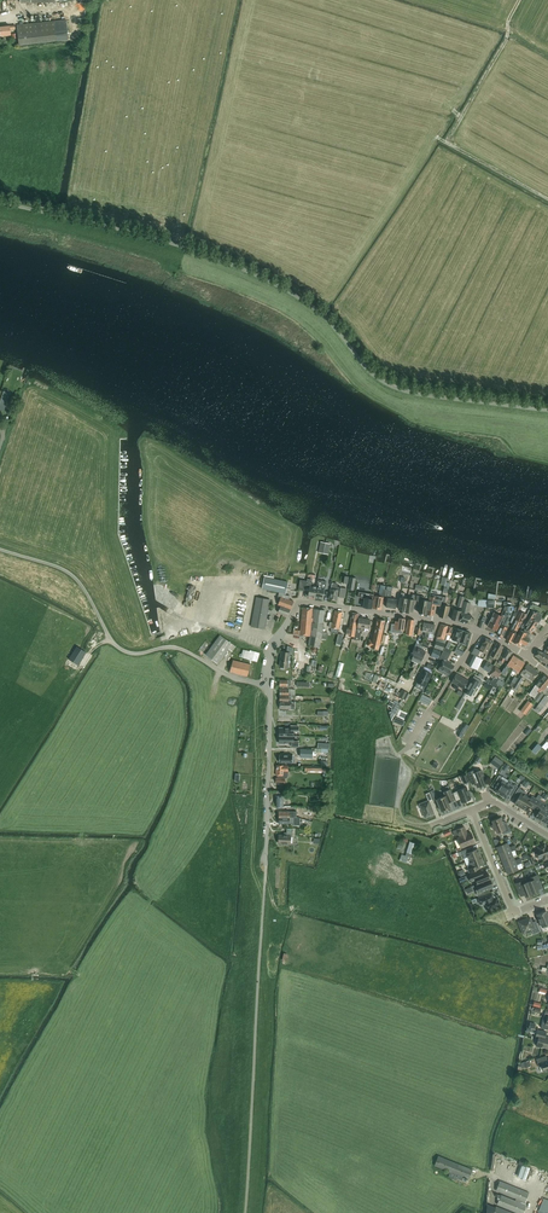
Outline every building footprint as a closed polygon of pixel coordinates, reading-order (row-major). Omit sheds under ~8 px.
[(19,45),(68,40),(66,20),(17,25),(19,45)] [(0,36),(11,35),(10,30),(15,30),(15,26),(0,27),(0,34),(0,36)] [(0,403),(0,408),(4,410),(9,394),(4,392),(0,403)] [(281,606),(290,609),(293,601),(288,599),(290,596),(285,595),(288,582),(264,577),(262,589),(279,592),(278,597),(281,598),(278,605),(281,606)] [(348,589),(354,590),(356,578),(350,577),(348,589)] [(307,582),(308,579),(307,579),(307,581),(300,580),(298,590),(306,591),(306,588),(307,582)] [(312,579),(308,579),(307,582),(306,588),(309,589),(308,597),(316,598),(317,587),(318,580),(317,587),(312,586),(313,583),(311,583),(312,579)] [(318,580),(317,587),(316,598),(323,598),(324,588),(325,588),(326,581),(318,580)] [(419,590),(419,587),(413,586),(414,581),(410,581),(409,588),(419,590)] [(331,586),(331,589),(329,599),(337,601),(337,596),(339,596),(339,597),(346,598),(347,588),(341,587),(332,586),(331,586)] [(388,590),(387,596),(387,598),(388,598),(386,607),(395,609),(397,599),(390,598),(392,587),(387,586),(386,589),(388,590)] [(379,593),(379,596),(375,596),(373,608),(381,609),(383,597),(383,595),(387,596),(388,590),(382,589),(382,594),(379,593)] [(246,604),(247,596),(242,595),(243,593),(233,592),(232,602),(246,604)] [(363,607),(372,608),(374,594),(359,592),(358,597),(364,598),(363,607)] [(405,611),(408,596),(404,596),(405,593),(401,592),(398,609),(405,611)] [(408,596),(405,611),(413,612),(415,595),(412,594),(412,597),(408,596)] [(430,597),(427,614),(434,615),(435,606),(440,606),(440,607),(441,607),(444,597),(442,596),(442,597),(430,594),(430,597)] [(488,594),(488,597),(488,600),(478,599),(477,606),(486,607),(486,608),(489,608),(489,607),(494,607),(494,601),(494,598),(496,598),(496,595),(488,594)] [(426,614),(428,601),(423,600),(424,596),(417,595),(416,601),(421,602),(419,613),(426,614)] [(460,596),(457,607),(462,608),(465,597),(460,596)] [(270,600),(256,597),(251,626),(265,629),(270,600)] [(444,597),(441,607),(439,616),(446,618),(449,606),(444,605),(446,597),(444,597)] [(462,614),(461,614),(459,621),(472,625),(474,619),(471,618),(472,616),(467,614),(469,603),(464,601),(461,611),(462,612),(462,614)] [(501,616),(498,615),(492,628),(496,630),(501,621),(503,622),(507,613),(507,602),(504,602),(504,606),(505,606),(503,609),(504,610),(501,616)] [(507,613),(503,622),(497,635),(502,638),(507,628),(505,626),(511,614),(512,603),(508,602),(507,602),(507,613)] [(240,629),(245,606),(230,603),(225,626),(240,629)] [(290,609),(281,606),(278,612),(287,616),(290,609)] [(319,647),(323,623),(325,610),(314,609),(313,618),(312,618),(312,608),(303,607),(300,635),(310,636),(309,645),(319,647)] [(208,618),(224,622),(227,610),(217,608),(216,612),(210,611),(208,618)] [(454,609),(451,619),(459,621),(461,614),(462,614),(462,612),(461,611),(454,609)] [(335,610),(333,619),(340,620),(342,612),(335,610)] [(531,610),(531,611),(529,610),(524,620),(525,620),(535,627),(538,622),(539,620),(539,621),(542,618),(540,617),(541,616),(541,615),(538,612),(536,613),(531,610)] [(492,628),(498,615),(494,612),(487,626),(492,628)] [(512,628),(517,631),(525,614),(519,612),(512,628)] [(352,613),(350,622),(357,623),(358,613),(352,613)] [(356,629),(355,636),(355,637),(353,637),(353,639),(359,640),(361,633),(362,633),(362,630),(361,630),(361,628),(369,629),(370,620),(359,618),(357,630),(356,629)] [(378,649),(379,645),(380,645),(385,623),(384,623),(385,620),(377,618),(377,621),(376,621),(372,640),(369,640),(368,645),(371,646),(371,648),(378,649)] [(399,618),(398,621),(395,621),(394,629),(404,630),(405,619),(399,618)] [(340,620),(333,619),(332,623),(330,622),(329,627),(339,629),(340,620)] [(406,634),(412,635),(414,620),(408,619),(406,634)] [(535,627),(525,620),(521,627),(525,629),(529,631),(531,632),(535,627)] [(357,623),(350,622),(349,628),(347,627),(346,634),(348,635),(354,636),(357,623)] [(423,623),(423,625),(422,632),(425,632),(424,637),(428,637),(429,633),(433,633),(434,624),(423,623)] [(442,639),(444,640),(446,640),(448,634),(451,635),(453,628),(448,626),(441,624),(436,637),(437,637),(434,647),(443,650),(445,643),(442,642),(442,639)] [(459,642),(463,630),(455,628),(452,640),(459,642)] [(517,631),(512,628),(506,639),(511,642),(517,631)] [(525,629),(523,631),(527,633),(522,643),(526,645),(527,646),(530,644),(531,641),(530,638),(529,638),(531,635),(528,634),(529,631),(525,629)] [(470,633),(463,630),(459,642),(467,644),(470,633)] [(527,633),(523,631),(520,630),(514,643),(525,648),(526,645),(522,643),(527,633)] [(220,635),(213,645),(206,655),(218,664),(229,649),(232,651),(236,646),(220,635)] [(493,641),(485,637),(479,650),(486,654),(490,647),(493,641)] [(412,653),(414,654),(423,658),(425,652),(419,648),(420,645),(427,648),(430,643),(422,640),(420,645),(416,643),(412,653)] [(497,643),(492,653),(491,655),(498,659),(501,652),(502,651),(501,651),(503,647),(497,643)] [(86,653),(77,646),(68,659),(78,665),(86,653)] [(293,648),(287,646),(287,652),(282,652),(280,666),(287,667),(289,654),(292,654),(293,648)] [(448,674),(449,673),(450,673),(454,666),(446,662),(452,651),(445,647),(439,659),(443,661),(439,668),(444,670),(443,672),(448,674)] [(434,648),(431,656),(438,659),(441,651),(434,648)] [(471,654),(474,655),(468,666),(477,670),(482,659),(475,655),(478,650),(474,648),(472,652),(471,654)] [(241,657),(257,662),(260,653),(250,650),(250,651),(243,649),(241,657)] [(501,657),(499,660),(498,663),(501,665),(503,662),(505,659),(508,660),(512,652),(506,649),(501,657)] [(544,652),(543,653),(538,650),(535,656),(544,661),(543,662),(547,664),(547,662),(547,655),(546,654),(544,652)] [(423,658),(414,654),(411,660),(414,661),(413,663),(414,664),(412,667),(414,668),(412,672),(415,674),(420,664),(423,658)] [(504,668),(502,672),(505,674),(509,666),(513,668),(519,659),(513,655),(507,664),(505,669),(504,668)] [(519,659),(513,668),(517,670),(515,673),(517,674),(525,662),(519,659)] [(233,660),(230,672),(247,676),(250,664),(233,660)] [(489,672),(492,667),(493,666),(487,662),(483,668),(489,672)] [(344,664),(339,663),(334,676),(339,678),(344,664)] [(432,671),(435,666),(428,663),(426,668),(432,671)] [(527,664),(521,672),(532,680),(538,672),(527,664)] [(502,672),(495,667),(490,674),(491,675),(490,677),(493,678),(491,681),(488,678),(485,681),(496,688),(498,685),(496,683),(499,677),(498,677),(502,672)] [(425,686),(431,674),(423,669),(417,682),(425,686)] [(366,672),(364,680),(371,682),(373,674),(366,672)] [(470,683),(467,681),(468,680),(456,674),(452,682),(463,688),(464,687),(466,689),(470,683)] [(529,694),(533,696),(531,698),(530,697),(528,700),(533,704),(536,701),(533,699),(538,692),(537,691),(538,690),(539,688),(547,677),(544,674),(535,685),(529,694)] [(520,675),(516,682),(512,687),(516,690),(519,684),(523,678),(520,675)] [(474,677),(465,692),(471,696),(477,685),(479,687),(482,681),(474,677)] [(533,699),(537,702),(539,700),(543,694),(540,692),(541,689),(543,691),(547,685),(547,677),(539,688),(538,690),(537,691),(538,692),(533,699)] [(280,680),(280,681),(280,695),(288,695),(289,686),(287,686),(287,680),(280,680)] [(225,681),(224,684),(229,686),(228,688),(240,694),(242,690),(225,681)] [(407,693),(402,691),(399,697),(404,700),(407,693)] [(431,699),(422,694),(418,701),(428,705),(431,699)] [(536,707),(541,710),(547,701),(547,698),(545,695),(536,707)] [(385,698),(383,702),(391,706),(393,702),(385,698)] [(524,714),(533,704),(527,700),(519,710),(524,714)] [(279,701),(279,708),(289,708),(288,715),(295,715),(295,709),(295,701),(291,701),(288,701),(279,701)] [(389,711),(395,714),(400,706),(394,703),(389,711)] [(466,722),(458,735),(462,738),(470,725),(466,722)] [(279,736),(293,736),(293,731),(298,731),(298,726),(291,726),(291,728),(279,728),(279,736)] [(293,736),(279,736),(279,743),(291,743),(291,746),(298,746),(298,741),(293,741),(293,736)] [(300,755),(308,755),(308,758),(313,758),(313,756),(313,749),(301,749),(300,755)] [(499,768),(503,762),(495,756),(491,762),(499,768)] [(276,766),(276,775),(278,776),(278,778),(276,778),(276,784),(284,784),(284,778),(286,777),(287,776),(287,766),(283,766),(276,766)] [(472,784),(475,783),(477,787),(487,783),(481,770),(475,773),(474,770),(467,773),(472,784)] [(499,794),(506,783),(500,779),(502,777),(499,775),(493,783),(496,785),(493,790),(499,794)] [(512,787),(506,783),(499,794),(506,798),(509,793),(512,795),(517,786),(514,784),(512,787)] [(538,795),(540,791),(531,786),(529,790),(538,795)] [(460,799),(462,803),(466,801),(466,802),(470,801),(470,799),(471,799),(470,798),(472,797),(470,793),(469,794),(466,787),(457,791),(452,793),(456,801),(460,799)] [(519,788),(514,795),(513,796),(517,799),(514,804),(521,808),(527,797),(524,795),(526,792),(519,788)] [(454,800),(450,789),(443,792),(445,796),(436,799),(441,811),(450,807),(448,803),(454,800)] [(287,791),(285,791),(276,791),(276,796),(277,807),(283,807),(283,796),(285,796),(285,795),(287,795),(287,791)] [(434,814),(429,801),(432,799),(429,792),(426,794),(428,801),(419,804),(425,818),(434,814)] [(530,799),(527,797),(521,808),(527,812),(530,807),(534,809),(539,801),(532,796),(530,799)] [(546,805),(539,801),(534,809),(539,812),(536,817),(542,821),(547,810),(544,808),(546,805)] [(298,817),(297,817),(279,817),(279,823),(293,823),(293,826),(300,826),(300,818),(298,817)] [(492,821),(494,825),(492,826),(494,829),(495,829),(497,833),(502,831),(503,835),(511,832),(507,823),(503,824),(501,818),(492,821)] [(459,834),(460,837),(458,838),(461,848),(475,842),(471,833),(467,834),(466,832),(464,826),(452,831),(454,836),(459,834)] [(284,835),(283,835),(279,835),(278,843),(290,844),(291,836),(292,836),(293,831),(292,831),(292,829),(287,828),(286,833),(284,832),(284,835)] [(410,842),(406,852),(405,856),(412,858),(413,854),(412,854),(415,843),(410,842)] [(499,854),(516,848),(515,845),(510,847),(508,843),(496,847),(499,854)] [(539,850),(535,851),(538,859),(542,858),(543,861),(547,859),(547,846),(546,847),(545,843),(537,846),(539,850)] [(470,860),(480,856),(478,849),(471,851),(469,848),(461,851),(464,858),(468,857),(470,860)] [(516,848),(499,854),(502,861),(513,856),(511,852),(517,850),(516,848)] [(480,868),(479,865),(483,863),(480,856),(470,860),(471,864),(467,866),(469,872),(480,868)] [(515,861),(513,856),(502,861),(505,868),(521,861),(520,859),(515,861)] [(521,861),(505,868),(508,875),(519,870),(517,865),(522,863),(521,861)] [(481,870),(478,871),(468,875),(471,882),(476,880),(478,884),(476,884),(476,885),(490,879),(489,878),(490,876),(489,874),(488,874),(487,871),(482,873),(481,870)] [(542,888),(540,883),(537,875),(530,878),(531,881),(527,882),(532,894),(539,892),(538,889),(542,888)] [(490,879),(476,885),(478,889),(476,890),(478,896),(487,892),(486,890),(493,887),(492,884),(493,883),(492,881),(490,881),(490,879)] [(532,894),(527,882),(524,884),(523,881),(516,884),(519,892),(521,896),(525,895),(526,897),(532,894)] [(492,894),(478,899),(481,905),(486,902),(489,910),(501,906),(497,897),(494,899),(492,894)] [(547,915),(546,911),(537,915),(542,927),(547,925),(547,915)] [(536,921),(532,923),(530,918),(519,922),(523,934),(531,930),(533,934),(540,931),(536,921)] [(537,1030),(531,1028),(530,1032),(536,1034),(536,1036),(539,1037),(536,1046),(542,1048),(542,1047),(547,1048),(547,1038),(545,1037),(546,1032),(537,1030)] [(539,1067),(542,1066),(543,1071),(547,1070),(547,1061),(546,1062),(544,1056),(536,1059),(539,1067)] [(525,1068),(526,1068),(531,1066),(529,1061),(520,1064),(522,1069),(525,1068)] [(472,1170),(438,1156),(434,1165),(450,1172),(448,1176),(456,1180),(457,1178),(462,1180),(463,1177),(468,1179),(472,1170)] [(531,1168),(525,1166),(520,1178),(526,1181),(531,1168)] [(525,1202),(529,1193),(500,1181),(496,1190),(525,1202)] [(497,1204),(518,1212),(524,1212),(527,1206),(501,1195),(497,1204)] [(537,1212),(547,1212),(547,1200),(543,1198),(539,1209),(537,1212)] [(487,1204),(486,1212),(512,1212),(496,1206),(495,1207),(487,1204)]
